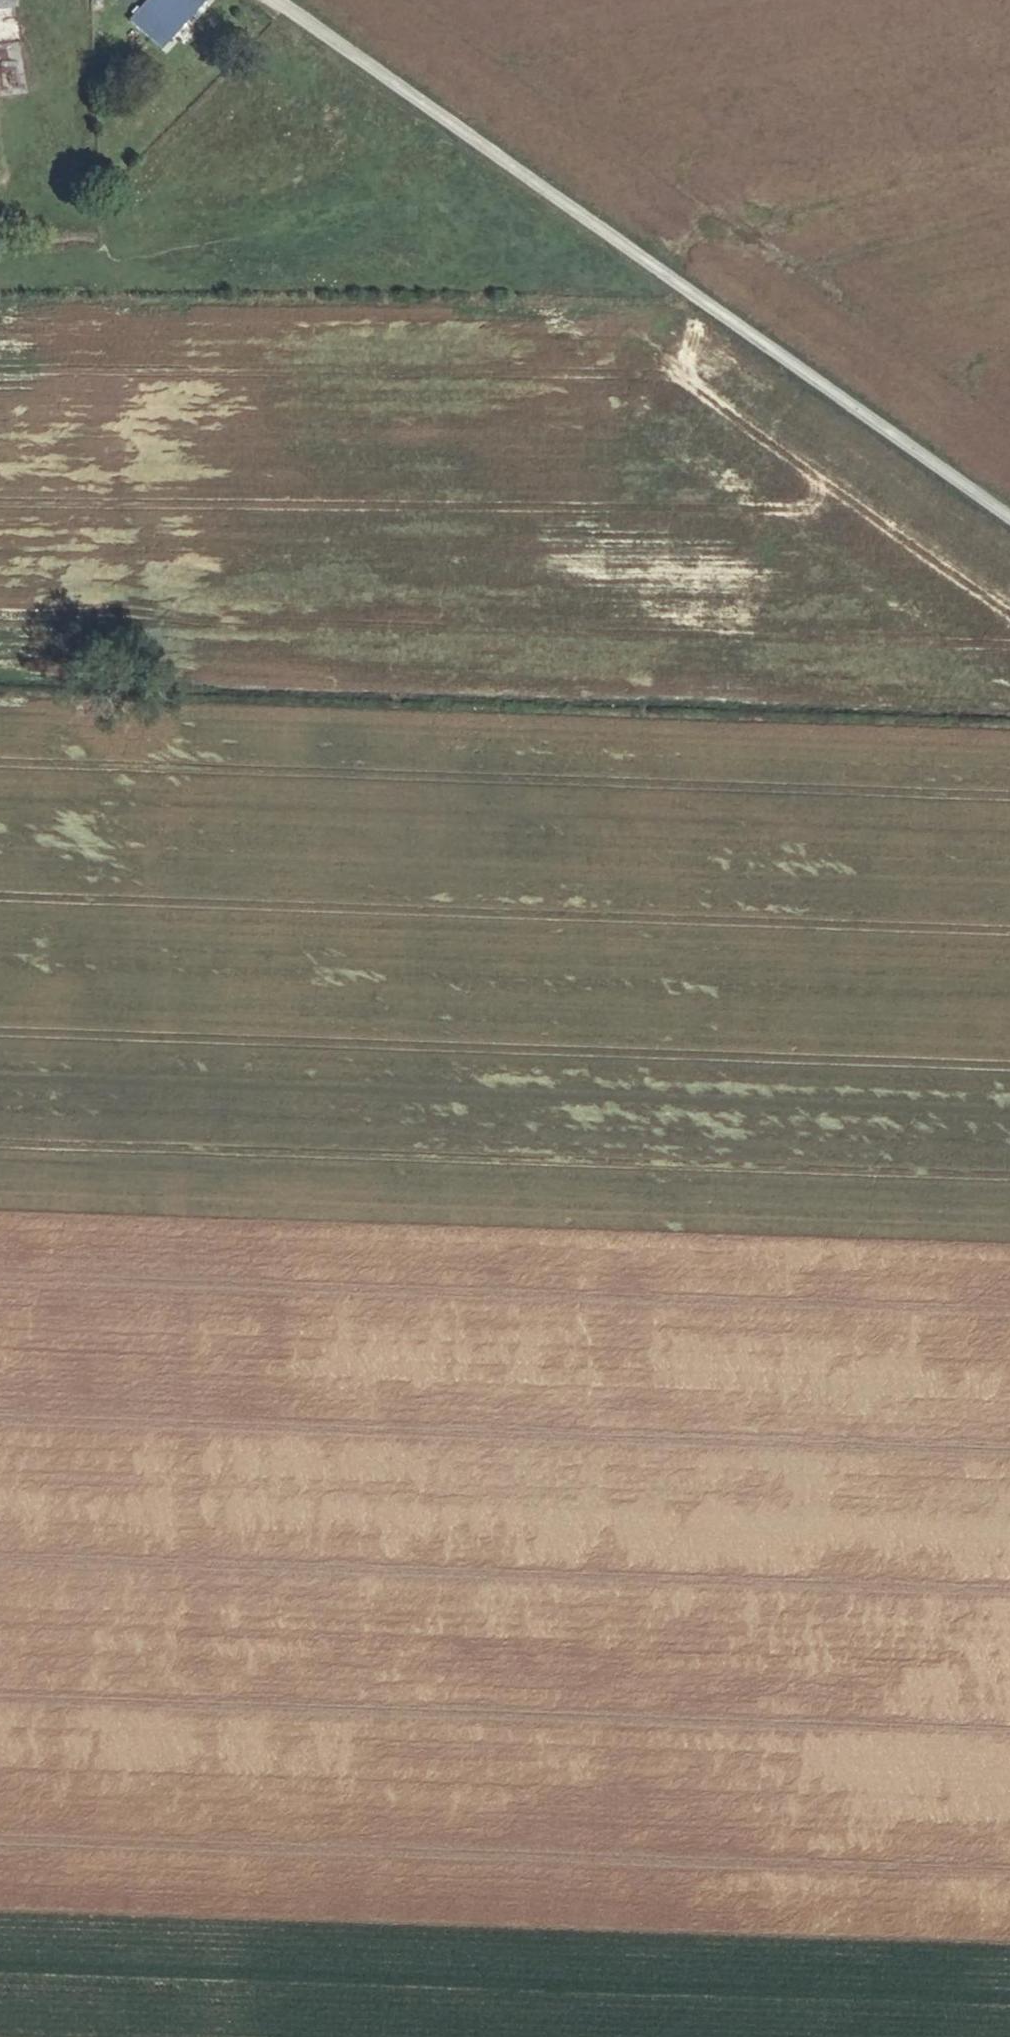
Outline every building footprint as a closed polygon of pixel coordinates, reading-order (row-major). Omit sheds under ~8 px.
[(198,0),(142,0),(127,19),(161,46),(198,0)]
